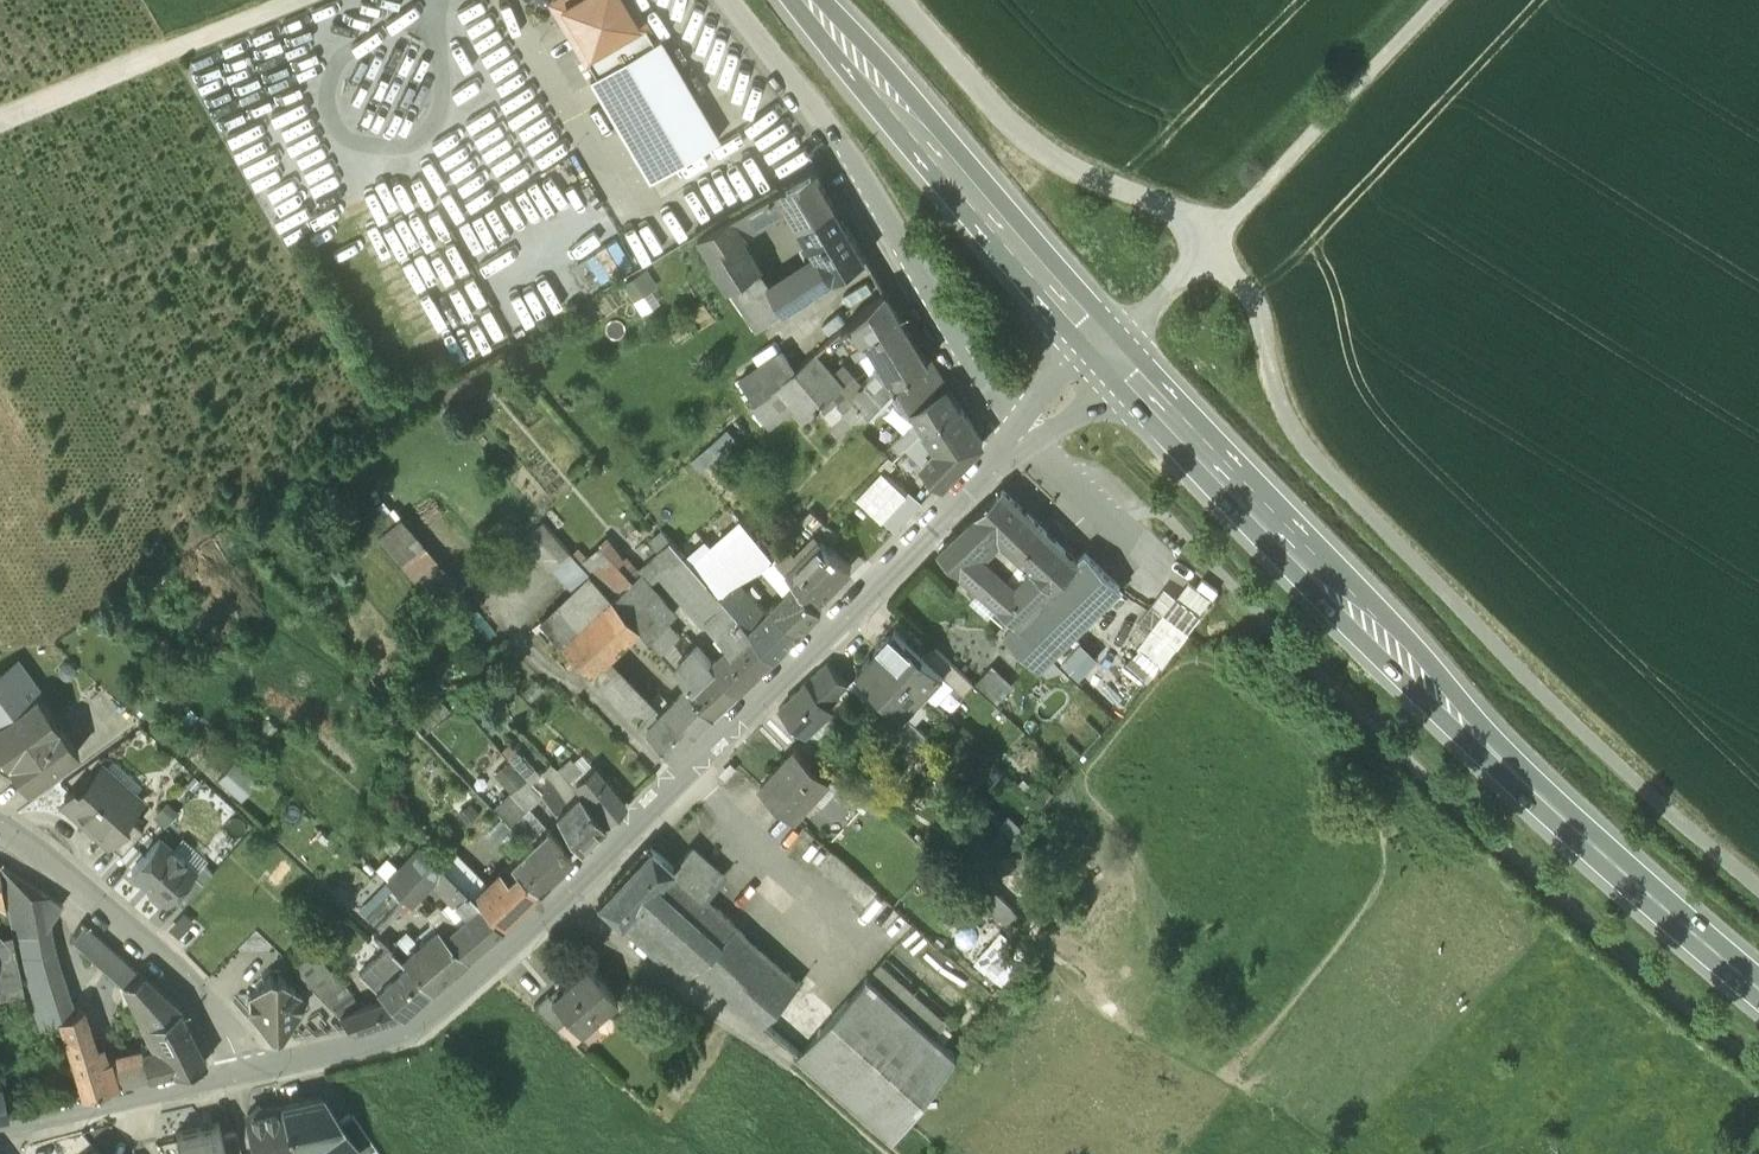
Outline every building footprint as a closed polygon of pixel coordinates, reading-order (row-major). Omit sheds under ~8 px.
[(550,1),(586,63),(588,61),(595,74),(652,40),(645,28),(647,27),(631,0),(552,0),(550,1)] [(595,74),(589,77),(648,179),(718,138),(658,37),(652,40),(595,74)] [(847,225),(813,168),(780,187),(789,202),(816,246),(847,225)] [(780,187),(743,208),(752,223),(789,202),(780,187)] [(752,223),(743,208),(727,217),(740,237),(755,228),(752,223)] [(740,237),(727,217),(695,235),(730,288),(732,287),(760,267),(740,237)] [(847,225),(816,246),(821,254),(835,277),(868,259),(847,225)] [(629,260),(619,240),(589,256),(599,275),(615,267),(629,260)] [(772,286),(770,287),(785,309),(835,277),(821,254),(772,286)] [(639,310),(661,297),(644,266),(621,278),(639,310)] [(760,267),(732,287),(743,305),(770,287),(772,286),(760,267)] [(876,347),(869,335),(902,314),(889,291),(845,333),(860,357),(876,347)] [(902,314),(869,335),(876,347),(895,377),(899,384),(931,363),(902,314)] [(795,380),(801,374),(788,354),(744,385),(761,409),(795,380)] [(857,403),(861,399),(820,356),(801,374),(795,380),(761,409),(757,412),(771,429),(794,409),(810,427),(825,414),(841,431),(850,421),(863,408),(857,403)] [(931,363),(899,384),(903,390),(909,398),(944,376),(935,361),(931,363)] [(944,376),(909,398),(930,432),(965,409),(944,376)] [(882,390),(876,384),(861,399),(866,404),(878,416),(903,390),(899,384),(895,377),(882,390)] [(455,384),(442,394),(453,408),(466,399),(455,384)] [(866,404),(861,399),(857,403),(863,408),(866,404)] [(862,433),(878,416),(866,404),(863,408),(850,421),(862,433)] [(965,409),(930,432),(933,437),(942,451),(976,427),(965,409)] [(976,427),(942,451),(928,466),(949,485),(987,444),(976,427)] [(933,437),(930,432),(910,450),(928,466),(942,451),(933,437)] [(911,497),(887,475),(862,501),(886,523),(911,497)] [(1006,491),(940,551),(991,597),(1009,577),(990,559),(1008,541),(1026,559),(1051,533),(1006,491)] [(911,497),(886,523),(901,536),(925,510),(911,497)] [(842,537),(815,509),(803,521),(819,536),(824,541),(824,540),(832,548),(842,537)] [(426,548),(427,547),(402,519),(399,522),(391,514),(375,528),(382,537),(379,539),(435,603),(457,582),(426,548)] [(525,541),(552,571),(571,553),(545,523),(525,541)] [(775,557),(745,524),(707,557),(696,567),(722,595),(734,585),(734,584),(764,567),(775,557)] [(663,530),(651,540),(660,550),(672,540),(663,530)] [(1083,564),(1051,533),(1026,559),(1037,570),(1057,589),(1083,564)] [(819,536),(799,557),(804,561),(824,541),(819,536)] [(686,555),(672,540),(660,550),(656,554),(647,561),(710,625),(731,606),(696,567),(686,555)] [(832,548),(824,540),(824,541),(804,561),(791,574),(819,605),(854,570),(832,548)] [(580,549),(573,555),(591,574),(611,597),(613,598),(632,581),(620,567),(627,561),(610,541),(588,558),(580,549)] [(656,554),(644,541),(636,550),(647,561),(656,554)] [(697,545),(686,555),(696,567),(707,557),(697,545)] [(804,561),(799,557),(788,546),(777,558),(791,574),(804,561)] [(573,555),(571,553),(552,571),(572,592),(591,574),(573,555)] [(1083,564),(1057,589),(1022,624),(1010,637),(1045,668),(1126,585),(1093,555),(1083,564)] [(777,558),(775,557),(764,567),(801,606),(818,625),(828,614),(819,605),(791,574),(777,558)] [(1021,587),(1002,606),(1022,624),(1057,589),(1037,570),(1021,587)] [(572,592),(542,621),(555,635),(564,643),(611,597),(591,574),(572,592)] [(1021,587),(1009,577),(991,597),(1002,606),(1021,587)] [(652,599),(634,579),(632,581),(613,598),(637,627),(638,627),(646,637),(653,645),(672,629),(680,622),(657,594),(652,599)] [(1189,581),(1177,597),(1198,613),(1210,597),(1189,581)] [(734,584),(734,585),(722,595),(731,606),(754,631),(765,619),(754,607),(734,584)] [(1163,612),(1188,630),(1200,615),(1198,613),(1177,597),(1170,592),(1158,608),(1163,612)] [(613,598),(611,597),(564,643),(563,645),(591,673),(604,660),(631,634),(637,627),(613,598)] [(769,615),(759,603),(754,607),(765,619),(769,615)] [(754,631),(731,606),(710,625),(732,652),(717,666),(745,697),(782,662),(754,631)] [(801,606),(788,618),(777,607),(769,615),(765,619),(754,631),(782,662),(818,625),(801,606)] [(1163,612),(1152,626),(1177,645),(1188,630),(1163,612)] [(542,621),(534,629),(546,644),(555,635),(542,621)] [(1161,665),(1177,645),(1152,626),(1137,646),(1161,665)] [(646,637),(638,627),(637,627),(631,634),(639,644),(646,637)] [(922,654),(894,628),(874,649),(923,694),(942,674),(943,673),(922,654)] [(672,629),(653,645),(663,656),(675,645),(681,639),(672,629)] [(1063,660),(1079,675),(1097,656),(1081,641),(1063,660)] [(973,682),(932,643),(922,654),(943,673),(942,674),(963,693),(973,682)] [(675,645),(663,656),(679,675),(691,665),(675,645)] [(923,694),(874,649),(855,670),(882,696),(903,715),(923,694)] [(745,697),(717,666),(715,668),(703,655),(691,665),(679,675),(693,691),(720,721),(745,697)] [(622,678),(604,660),(591,673),(649,733),(662,720),(626,682),(622,678)] [(853,688),(829,665),(810,686),(834,709),(853,688)] [(1013,685),(993,667),(976,684),(996,703),(1013,685)] [(26,677),(0,696),(0,700),(4,706),(16,722),(15,722),(1,732),(0,733),(0,749),(11,764),(61,729),(59,727),(61,726),(26,677)] [(834,709),(810,686),(787,713),(812,739),(837,713),(834,709)] [(423,724),(446,704),(435,691),(411,711),(423,724)] [(662,720),(649,733),(677,762),(720,721),(693,691),(662,720)] [(903,715),(882,696),(872,706),(893,725),(903,715)] [(446,704),(423,724),(433,735),(456,715),(446,704)] [(0,709),(0,731),(1,732),(15,722),(4,706),(0,709)] [(903,715),(893,725),(921,751),(930,741),(903,715)] [(64,734),(61,729),(11,764),(34,795),(85,757),(67,733),(64,734)] [(201,750),(192,760),(206,773),(214,763),(225,771),(241,753),(219,733),(203,752),(201,750)] [(799,752),(789,762),(790,763),(765,789),(794,816),(805,803),(808,806),(831,781),(832,780),(800,750),(799,751),(799,752)] [(535,786),(543,777),(521,752),(511,761),(533,785),(535,786)] [(573,761),(560,773),(570,784),(583,773),(573,761)] [(607,784),(599,775),(595,778),(586,786),(594,795),(607,784)] [(130,797),(107,777),(90,796),(78,797),(70,806),(70,815),(78,821),(86,820),(105,837),(104,839),(104,844),(110,850),(116,849),(131,832),(128,829),(134,823),(149,805),(140,797),(139,798),(130,797)] [(555,789),(543,777),(535,786),(540,791),(548,799),(547,800),(549,803),(562,821),(572,812),(555,789)] [(877,801),(854,779),(843,791),(867,813),(877,801)] [(632,813),(607,784),(594,795),(590,799),(616,829),(632,813)] [(535,786),(533,785),(526,791),(533,798),(540,791),(535,786)] [(528,822),(549,803),(547,800),(548,799),(540,791),(533,798),(526,791),(512,804),(528,822)] [(572,812),(562,821),(587,857),(612,832),(585,800),(572,812)] [(877,801),(867,813),(881,826),(891,814),(877,801)] [(528,822),(512,804),(500,815),(533,850),(544,839),(528,822)] [(131,832),(116,849),(128,860),(149,836),(134,823),(128,829),(131,832)] [(533,850),(514,868),(521,875),(544,898),(578,865),(564,851),(566,849),(550,833),(544,839),(533,850)] [(172,894),(195,867),(158,836),(130,868),(167,900),(172,894)] [(974,839),(973,870),(1011,871),(1011,840),(974,839)] [(679,871),(656,850),(622,886),(644,907),(679,871)] [(446,872),(424,851),(393,885),(414,906),(435,884),(446,872)] [(483,885),(458,860),(447,871),(472,895),(483,885)] [(172,894),(184,904),(213,872),(201,861),(195,867),(172,894)] [(689,861),(679,871),(712,900),(721,889),(689,861)] [(0,869),(0,902),(10,905),(3,871),(0,869)] [(10,905),(18,946),(25,976),(32,1001),(44,1037),(64,1027),(87,1016),(62,955),(54,922),(66,911),(3,871),(10,905)] [(472,895),(447,871),(446,872),(435,884),(461,908),(472,895)] [(644,907),(627,926),(664,960),(667,956),(691,976),(703,964),(740,925),(712,900),(679,871),(644,907)] [(521,875),(512,884),(504,876),(489,891),(483,885),(472,895),(508,933),(544,898),(521,875)] [(414,906),(393,885),(364,916),(386,937),(391,931),(411,910),(414,906)] [(644,907),(622,886),(603,905),(626,926),(627,926),(644,907)] [(508,933),(472,895),(461,908),(473,921),(450,942),(473,964),(508,933)] [(427,908),(422,904),(417,909),(418,910),(422,913),(427,908)] [(807,985),(740,925),(703,964),(770,1023),(780,1013),(798,994),(807,985)] [(79,943),(135,991),(149,984),(89,931),(79,943)] [(386,937),(380,943),(384,946),(395,934),(391,931),(386,937)] [(410,948),(395,934),(384,946),(395,957),(406,967),(412,962),(405,953),(410,948)] [(450,942),(443,934),(430,946),(418,956),(412,962),(406,967),(409,970),(437,994),(473,964),(450,942)] [(974,962),(996,976),(1012,954),(990,939),(974,962)] [(380,943),(378,941),(372,949),(388,964),(395,957),(384,946),(380,943)] [(430,946),(425,941),(415,949),(419,953),(417,954),(418,956),(430,946)] [(0,948),(0,1004),(32,1001),(25,976),(18,946),(0,948)] [(388,964),(369,983),(382,995),(409,970),(406,967),(395,957),(388,964)] [(325,998),(341,986),(315,958),(300,974),(325,998)] [(875,980),(939,1038),(949,1027),(952,1023),(886,965),(875,980)] [(409,970),(382,995),(394,1006),(408,1019),(437,994),(409,970)] [(620,1001),(590,970),(555,1002),(573,1022),(584,1033),(605,1015),(603,1013),(617,1000),(619,1002),(620,1001)] [(275,980),(253,1002),(254,1017),(274,1037),(274,1043),(288,1043),(288,1037),(308,1017),(307,1001),(285,980),(275,980)] [(875,980),(805,1055),(901,1141),(964,1059),(949,1046),(939,1038),(875,980)] [(185,1016),(149,984),(135,991),(154,1030),(185,1016)] [(377,1012),(367,1016),(363,1019),(356,1009),(357,1003),(341,986),(325,998),(359,1037),(388,1028),(377,1012)] [(798,994),(780,1013),(789,1022),(808,1003),(798,994)] [(555,1002),(551,999),(538,1011),(562,1032),(573,1022),(555,1002)] [(979,1010),(980,1007),(979,1004),(977,1001),(974,1001),(970,1002),(968,1004),(967,1008),(968,1011),(971,1013),(974,1014),(977,1013),(979,1010)] [(394,1006),(377,1012),(388,1028),(408,1019),(394,1006)] [(104,1055),(87,1016),(64,1027),(71,1051),(104,1055)] [(185,1016),(154,1030),(166,1055),(148,1060),(154,1085),(211,1069),(185,1016)] [(966,1026),(967,1023),(966,1020),(963,1017),(960,1017),(957,1018),(955,1020),(954,1023),(955,1027),(957,1029),(960,1030),(963,1029),(966,1026)] [(958,1036),(949,1027),(939,1038),(949,1046),(958,1036)] [(104,1055),(71,1051),(87,1103),(123,1093),(114,1067),(107,1068),(104,1055)] [(148,1060),(114,1067),(123,1093),(154,1085),(148,1060)] [(14,1119),(7,1088),(0,1090),(0,1122),(14,1119)] [(287,1113),(294,1150),(298,1153),(364,1153),(345,1128),(331,1108),(329,1106),(324,1105),(287,1113)] [(252,1120),(259,1153),(296,1153),(293,1150),(286,1113),(252,1120)] [(345,1128),(364,1153),(382,1153),(357,1120),(345,1128)] [(181,1138),(185,1153),(231,1153),(229,1143),(225,1128),(181,1138)] [(229,1143),(231,1153),(245,1153),(242,1140),(229,1143)]
